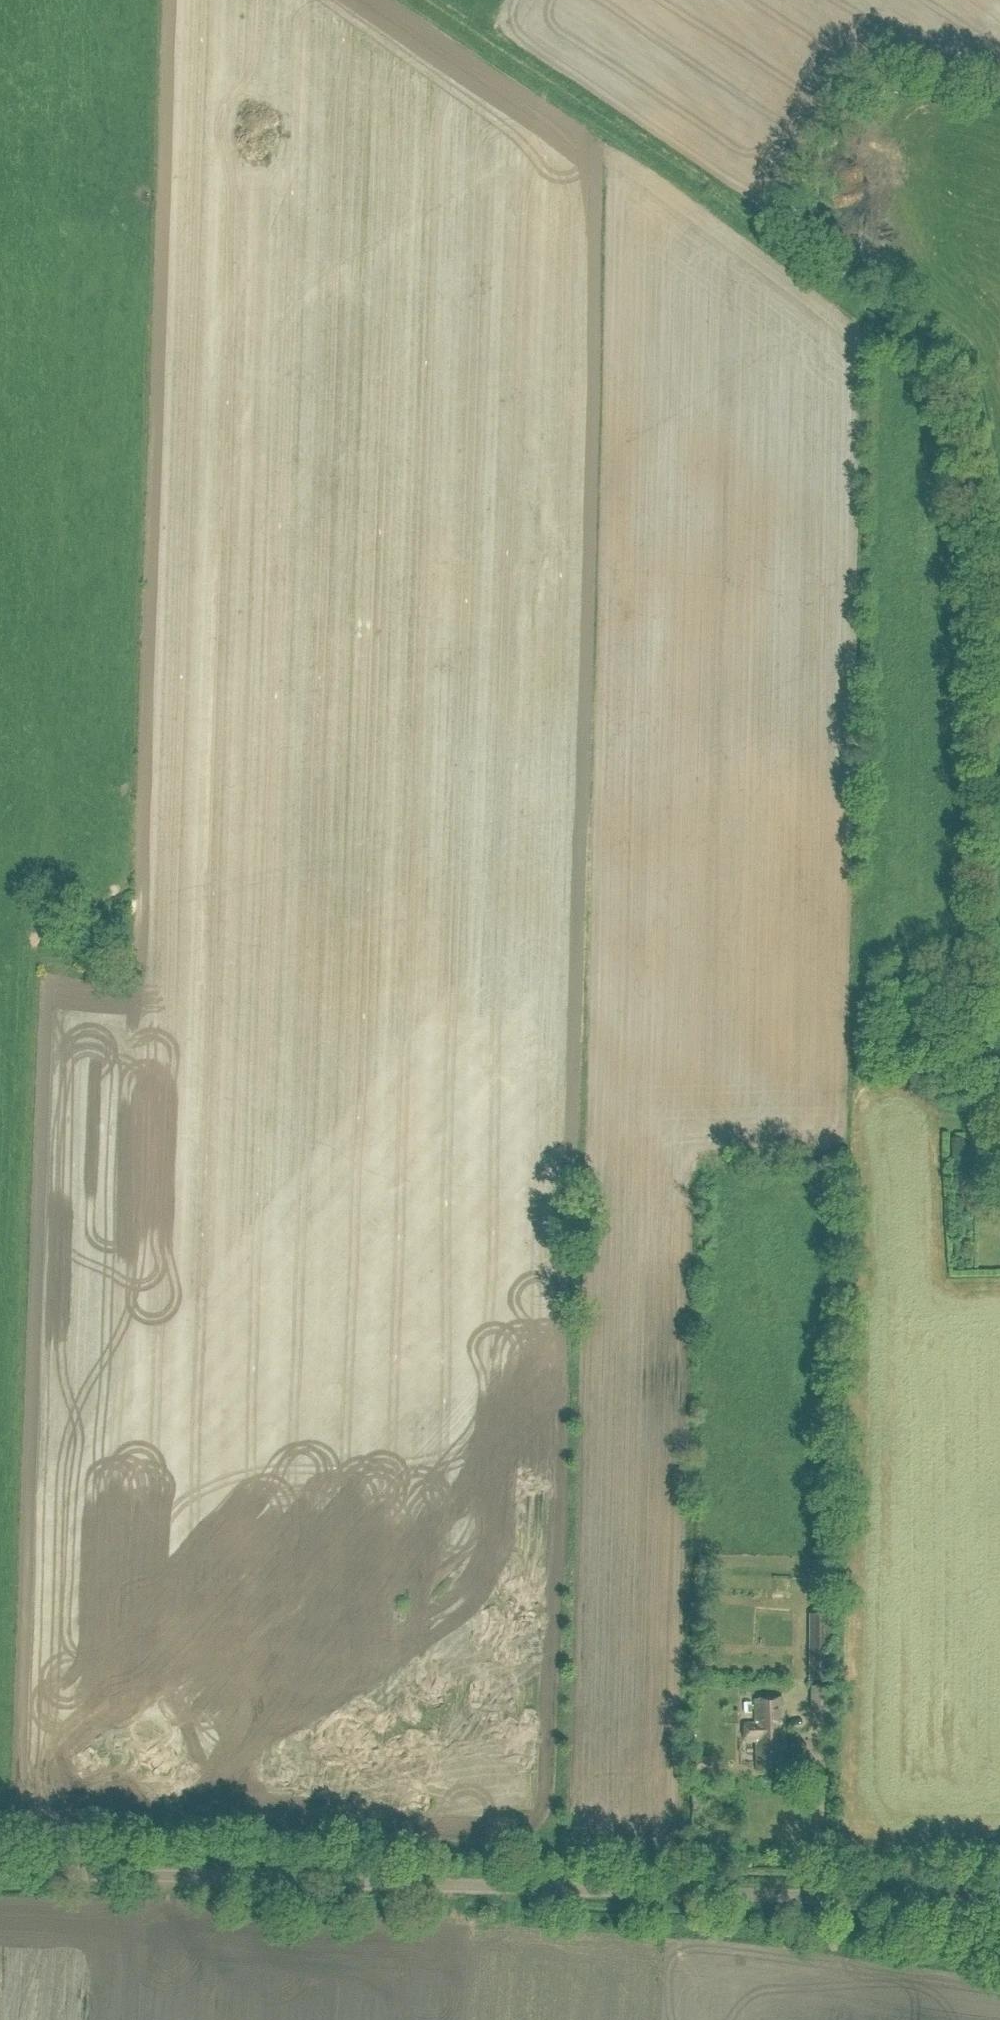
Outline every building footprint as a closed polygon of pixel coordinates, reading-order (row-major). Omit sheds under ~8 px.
[(831,1615),(809,1615),(810,1680),(831,1680),(831,1615)] [(811,1686),(811,1714),(834,1714),(834,1687),(811,1686)] [(782,1753),(785,1753),(783,1699),(756,1699),(756,1724),(744,1724),(745,1741),(757,1741),(758,1772),(782,1771),(782,1753)]
